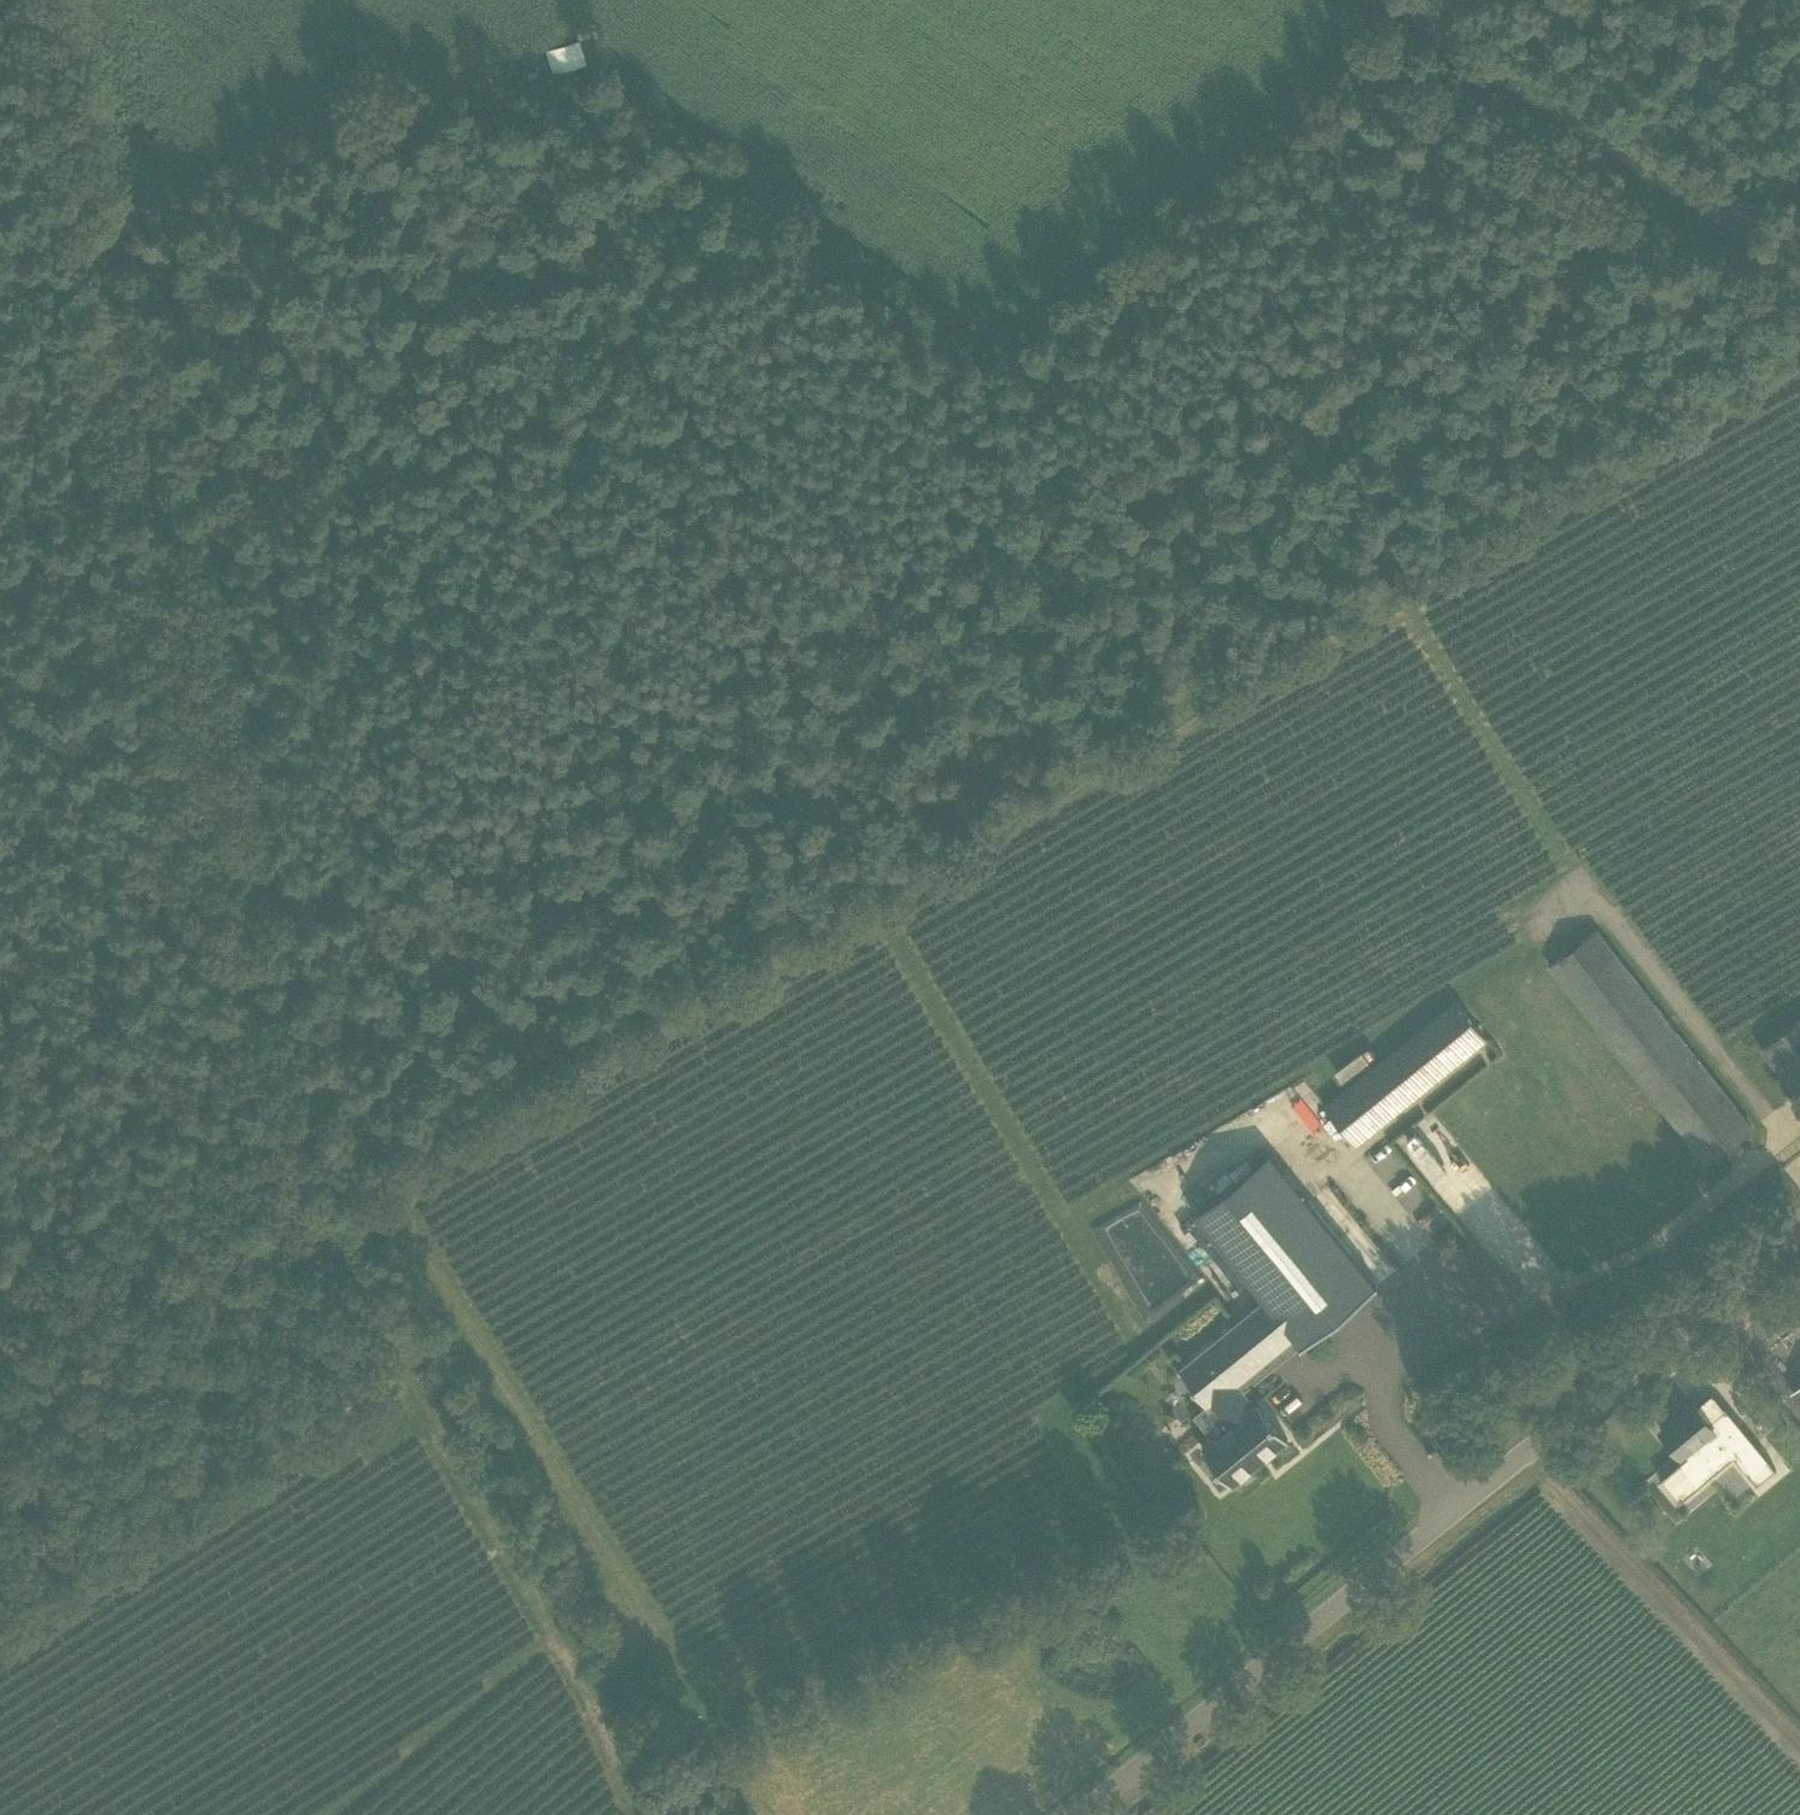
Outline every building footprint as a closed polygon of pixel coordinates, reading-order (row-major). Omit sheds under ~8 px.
[(553,70),(587,60),(580,36),(546,45),(553,70)] [(1550,964),(1692,1145),(1707,1164),(1753,1128),(1596,928),(1550,964)] [(1444,1062),(1450,1068),(1486,1040),(1454,1000),(1323,1105),(1354,1145),(1356,1144),(1350,1137),(1444,1062)] [(1760,1046),(1799,1091),(1799,1090),(1799,1012),(1760,1046)] [(1194,1213),(1263,1300),(1294,1338),(1299,1345),(1300,1347),(1377,1286),(1270,1152),(1194,1213)] [(1178,1369),(1207,1405),(1212,1401),(1230,1424),(1213,1437),(1201,1447),(1232,1485),(1288,1441),(1257,1401),(1254,1403),(1243,1390),(1238,1383),(1294,1338),(1263,1300),(1178,1369)] [(1698,1406),(1694,1402),(1661,1430),(1681,1454),(1685,1451),(1689,1455),(1677,1464),(1678,1466),(1681,1464),(1697,1483),(1734,1452),(1751,1473),(1765,1461),(1774,1472),(1777,1469),(1726,1407),(1714,1417),(1706,1407),(1707,1406),(1695,1391),(1693,1392),(1702,1403),(1698,1406)]
